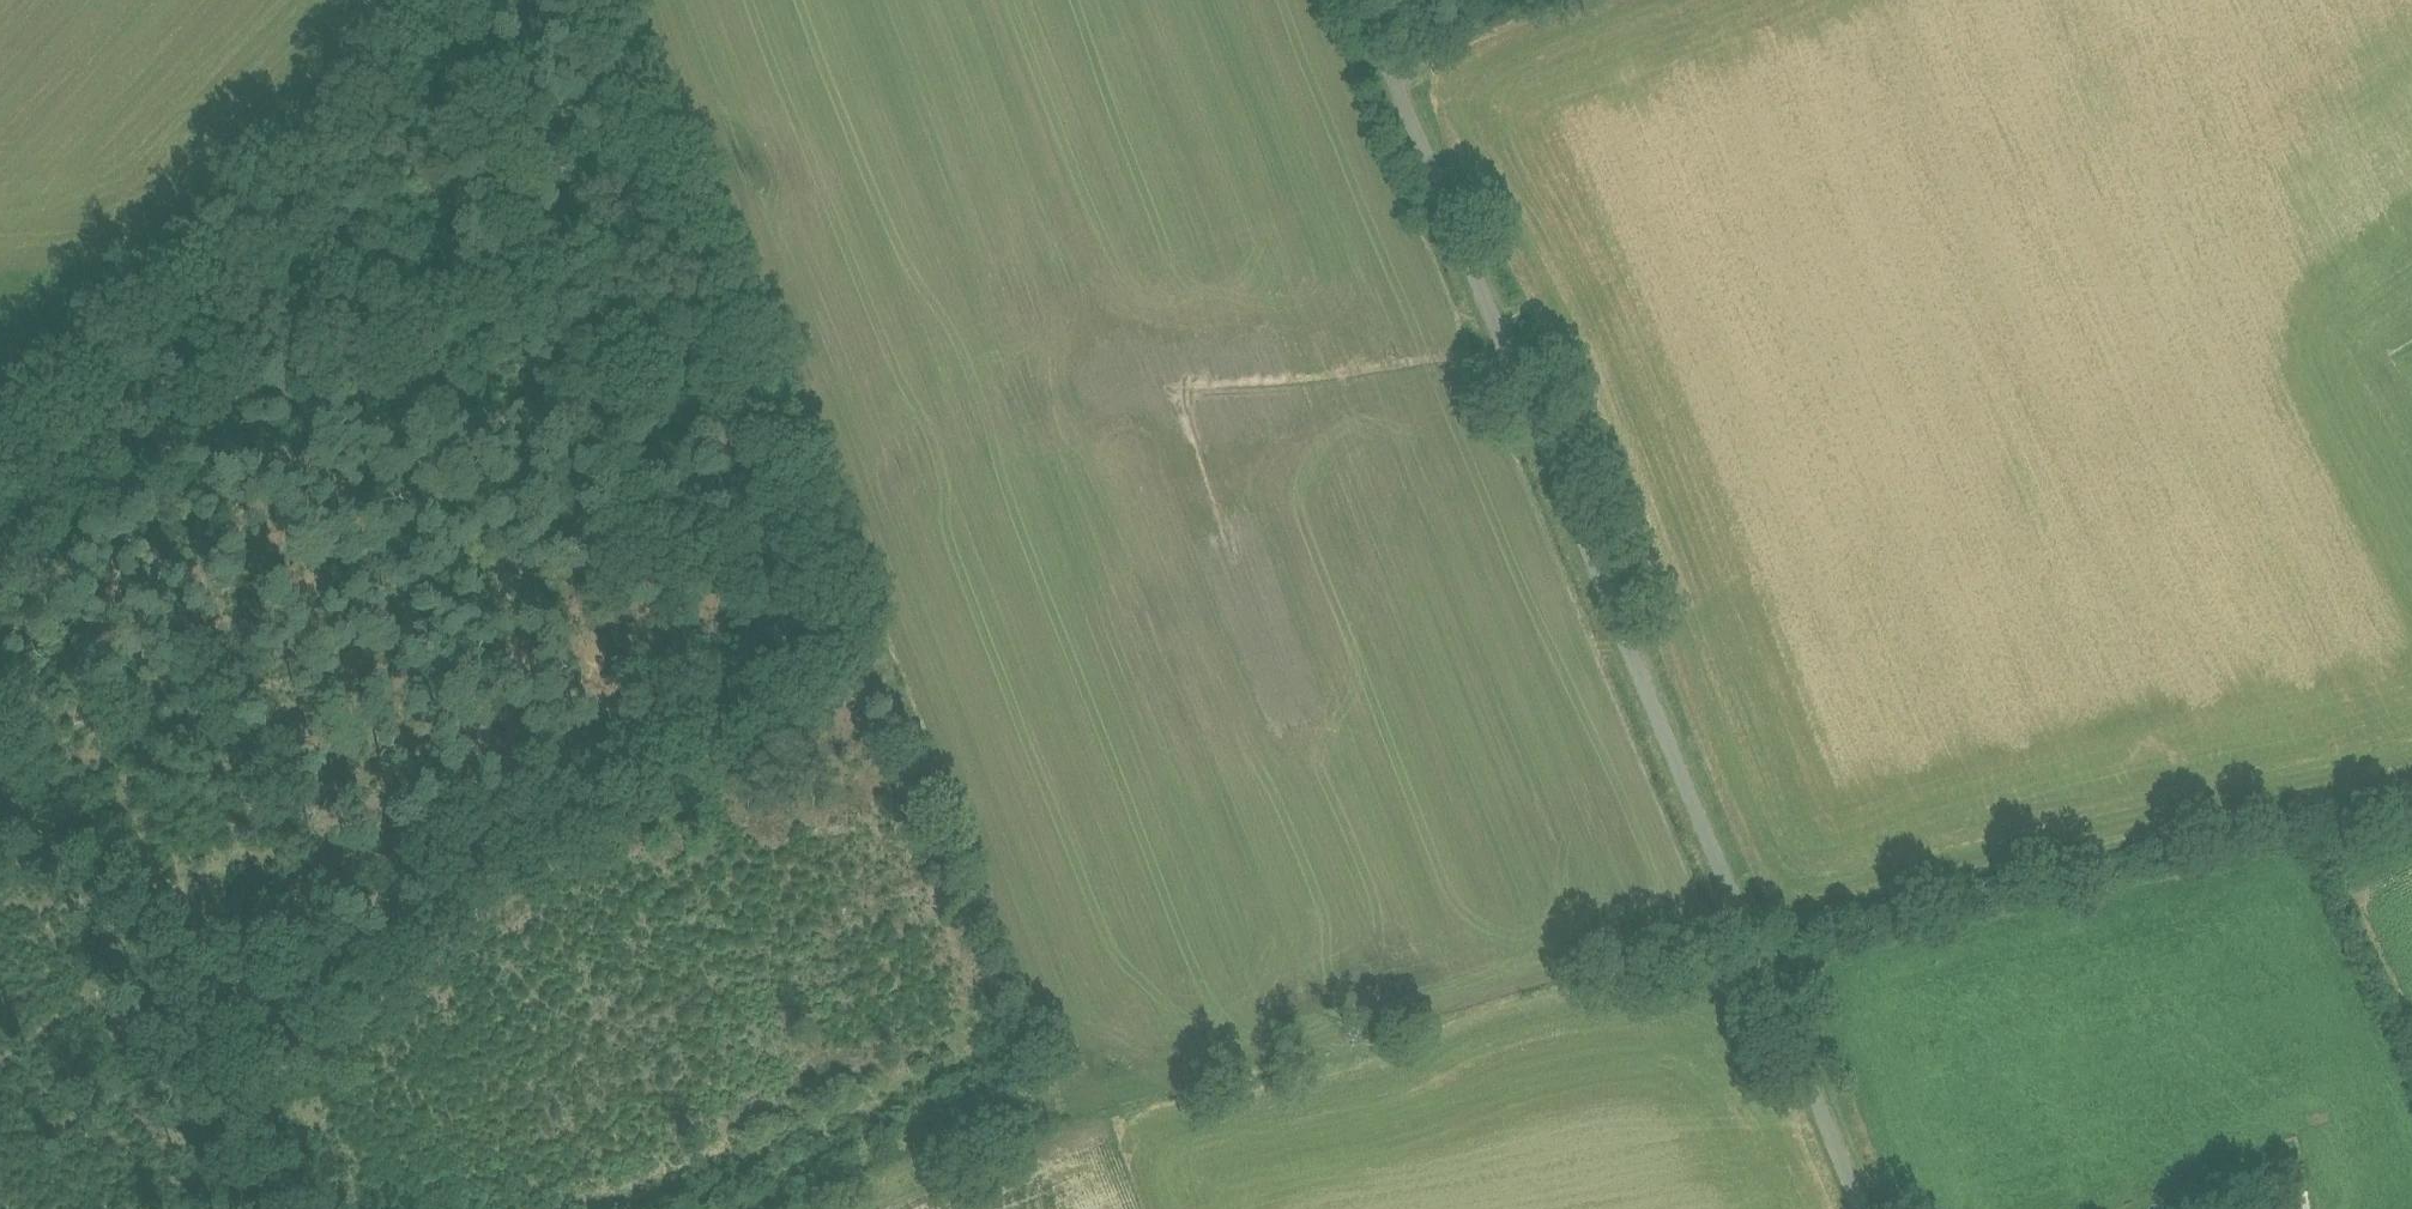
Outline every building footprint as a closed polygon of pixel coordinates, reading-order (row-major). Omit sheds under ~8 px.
[(2294,1195),(2255,1208),(2300,1208),(2294,1195)]
